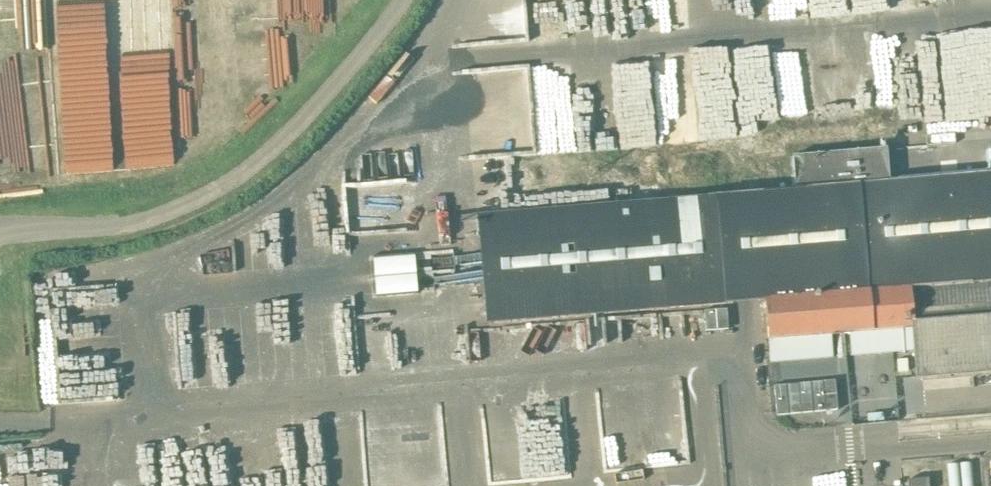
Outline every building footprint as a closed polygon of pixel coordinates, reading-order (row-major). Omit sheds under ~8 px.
[(888,147),(792,155),(795,187),(714,194),(477,214),(486,325),(764,300),(768,340),(770,363),(832,357),(831,335),(849,334),(851,356),(914,351),(916,377),(990,371),(990,171),(890,179),(888,147)] [(415,255),(373,257),(375,293),(417,291),(415,255)] [(704,311),(706,331),(729,330),(728,310),(704,311)] [(774,386),(777,416),(838,410),(835,381),(774,386)] [(930,477),(909,479),(910,485),(931,485),(930,477)]
